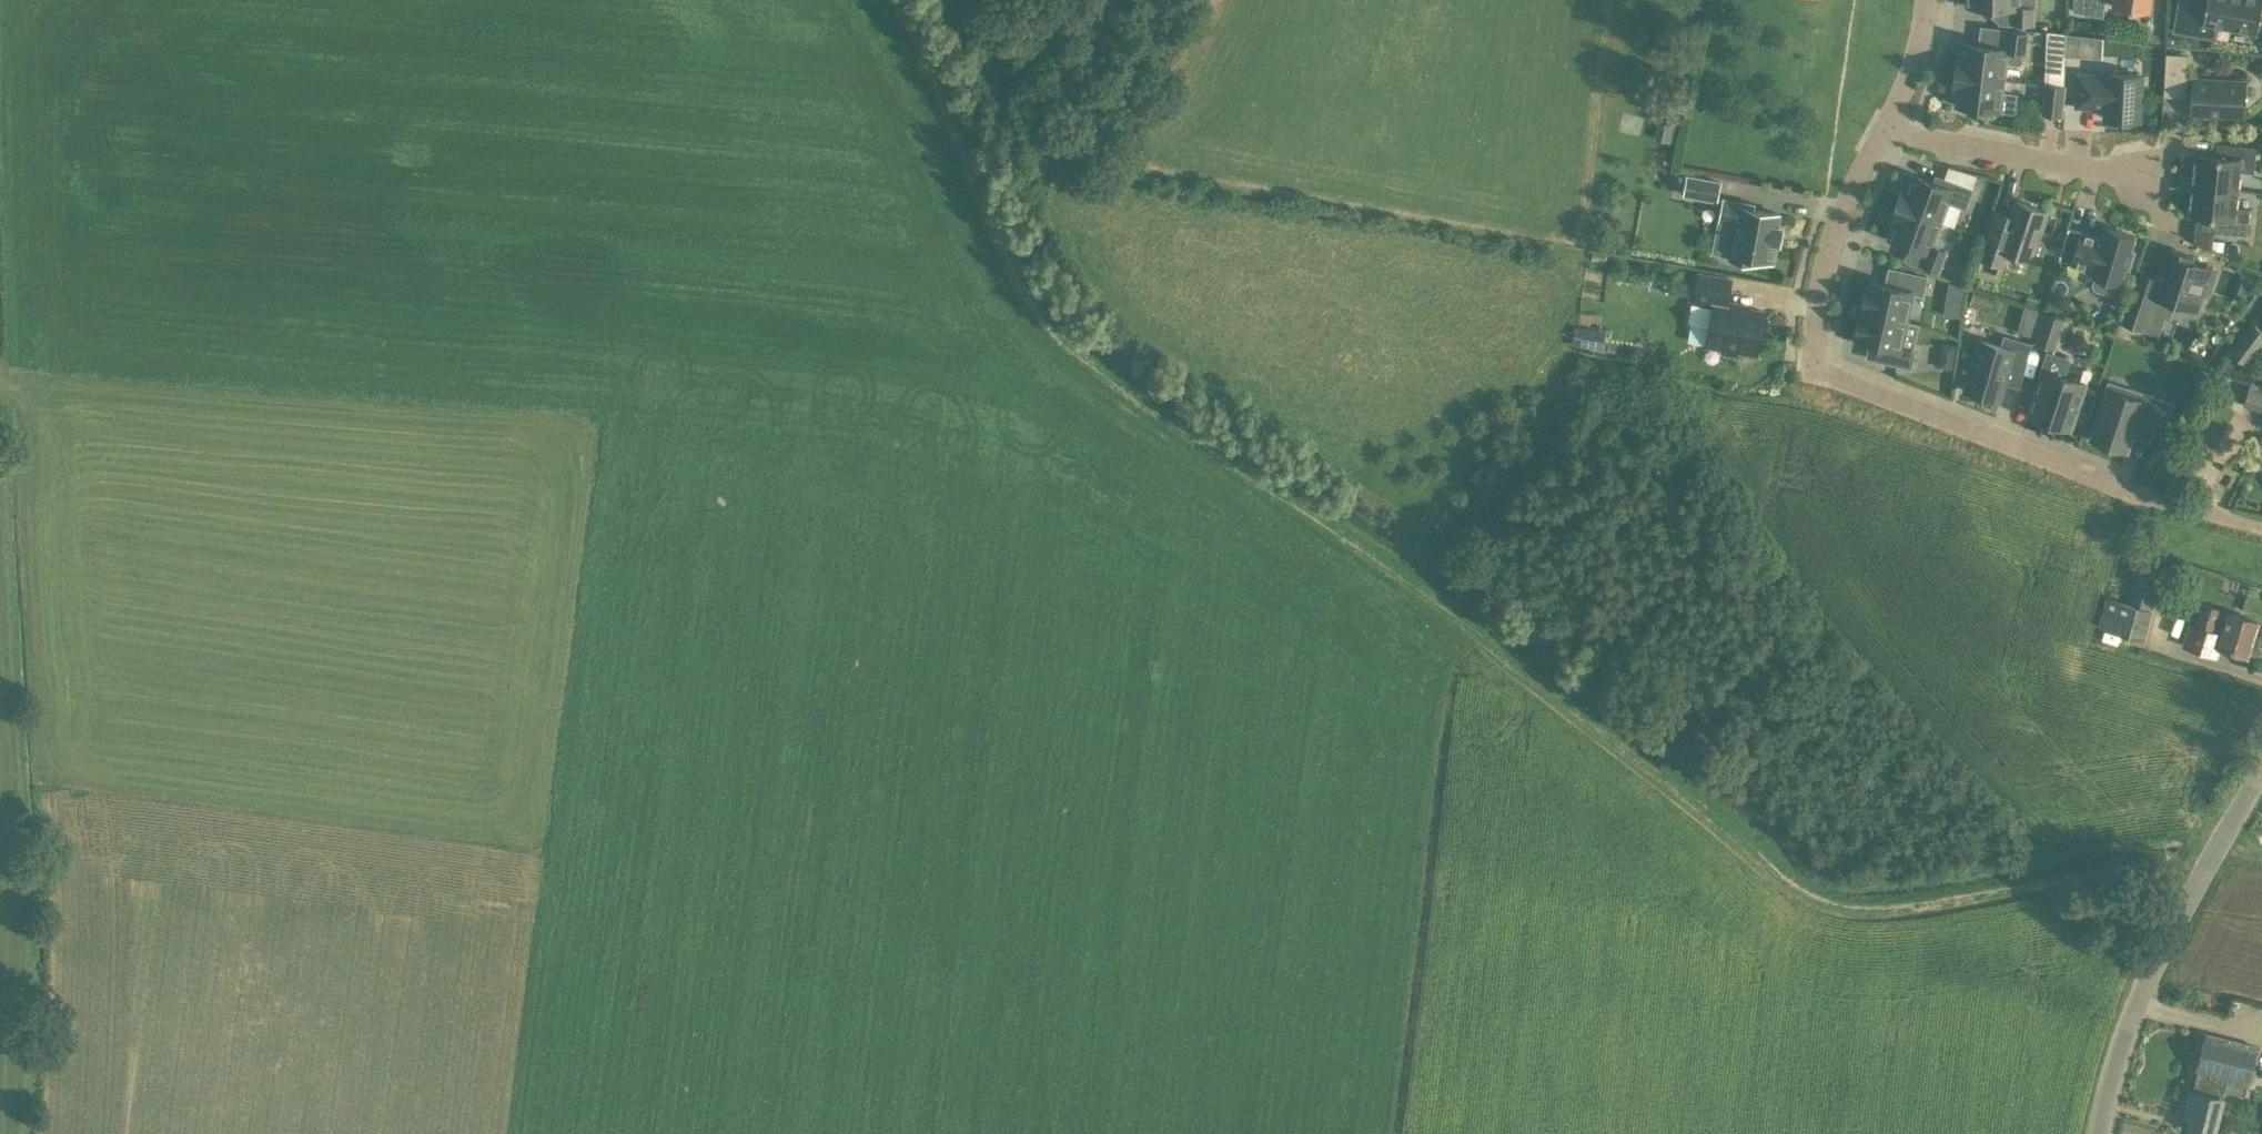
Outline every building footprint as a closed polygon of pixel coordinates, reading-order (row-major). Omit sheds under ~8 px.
[(1969,6),(2002,7),(2001,22),(2034,23),(2035,0),(1969,0),(1969,6)] [(2074,11),(2086,13),(2088,0),(2074,0),(2074,11)] [(2113,6),(2149,12),(2151,0),(2114,0),(2113,6)] [(2174,31),(2215,38),(2217,25),(2256,32),(2257,32),(2261,5),(2261,0),(2207,0),(2206,2),(2196,0),(2179,0),(2174,31)] [(1957,58),(1955,73),(2004,79),(2006,62),(2020,63),(2022,52),(2025,52),(2027,33),(1992,29),(1990,46),(1963,43),(1961,59),(1957,58)] [(2065,31),(2046,31),(2046,48),(2065,49),(2065,31)] [(2078,55),(2080,34),(2066,32),(2066,33),(2065,49),(2065,54),(2078,55)] [(2188,54),(2166,53),(2163,106),(2186,107),(2188,54)] [(2062,85),(2065,64),(2045,62),(2043,83),(2062,85)] [(2002,92),(2004,79),(1955,73),(1953,88),(1958,89),(1956,105),(2014,112),(2017,94),(2002,92)] [(2106,103),(2105,118),(2139,119),(2141,75),(2107,73),(2107,75),(2078,74),(2077,105),(2100,106),(2100,103),(2106,103)] [(2243,117),(2245,80),(2193,78),(2191,114),(2243,117)] [(2043,113),(2061,115),(2064,87),(2046,84),(2043,113)] [(1656,138),(1674,142),(1680,116),(1661,112),(1656,138)] [(2222,157),(2195,154),(2192,184),(2238,189),(2240,170),(2253,172),(2256,147),(2223,143),(2222,157)] [(1905,190),(1901,189),(1896,204),(1941,221),(1949,200),(1965,206),(1971,189),(1943,178),(1941,184),(1912,174),(1905,190)] [(1688,175),(1684,193),(1717,199),(1720,181),(1688,175)] [(2238,189),(2192,184),(2189,214),(2215,217),(2214,230),(2247,234),(2249,209),(2236,207),(2238,189)] [(1780,242),(1780,239),(1783,227),(1776,226),(1778,213),(1753,208),(1753,205),(1724,199),(1720,218),(1738,222),(1731,259),(1754,264),(1755,258),(1772,262),(1776,242),(1780,242)] [(2017,200),(2011,216),(1997,212),(1981,257),(2002,264),(2006,251),(2030,259),(2032,254),(2036,256),(2041,254),(2044,246),(2041,241),(2037,239),(2046,210),(2017,200)] [(1946,250),(1932,245),(1941,221),(1896,204),(1890,220),(1894,221),(1888,238),(1918,249),(1913,261),(1938,271),(1946,250)] [(2134,251),(2130,249),(2134,235),(2106,227),(2103,237),(2068,227),(2058,258),(2093,269),(2091,273),(2096,275),(2093,284),(2095,288),(2108,292),(2113,290),(2116,281),(2120,282),(2125,267),(2129,268),(2134,251)] [(1631,253),(1632,247),(1619,245),(1618,251),(1631,253)] [(2123,322),(2141,329),(2153,294),(2196,309),(2201,292),(2207,294),(2215,269),(2191,261),(2192,256),(2167,248),(2157,278),(2140,272),(2123,322)] [(1866,285),(1860,309),(1906,320),(1913,292),(1922,294),(1926,277),(1898,270),(1894,286),(1870,281),(1869,286),(1866,285)] [(1698,273),(1693,301),(1713,304),(1706,344),(1723,347),(1725,352),(1734,354),(1737,350),(1757,353),(1765,311),(1727,304),(1732,279),(1698,273)] [(1970,303),(1987,309),(1991,296),(1974,291),(1970,303)] [(1946,300),(1944,314),(1959,316),(1961,302),(1946,300)] [(1913,351),(1919,323),(1906,320),(1860,309),(1854,336),(1858,337),(1857,339),(1885,346),(1882,360),(1911,367),(1914,351),(1913,351)] [(2065,318),(2045,311),(2035,341),(2055,347),(2065,318)] [(2252,326),(2232,355),(2246,366),(2261,343),(2261,333),(2252,326)] [(1582,345),(1605,348),(1607,329),(1584,327),(1584,328),(1577,328),(1575,343),(1582,343),(1582,345)] [(2009,377),(2019,379),(2017,386),(2019,386),(2031,343),(2004,335),(2001,345),(1979,339),(1964,390),(2000,400),(2004,382),(2008,379),(2009,377)] [(2068,359),(2048,352),(2027,414),(2042,419),(2041,420),(2056,425),(2056,424),(2070,429),(2085,383),(2062,375),(2068,359)] [(2251,380),(2243,405),(2261,411),(2261,383),(2251,380)] [(2127,450),(2132,432),(2138,429),(2151,433),(2156,419),(2162,421),(2175,403),(2175,402),(2127,386),(2124,394),(2107,388),(2091,438),(2127,450)] [(2163,570),(2138,563),(2127,602),(2107,596),(2098,626),(2144,639),(2163,570)] [(2258,621),(2228,612),(2227,615),(2219,612),(2220,608),(2202,602),(2195,624),(2189,622),(2182,646),(2217,657),(2221,647),(2248,655),(2258,621)] [(2198,1072),(2193,1090),(2187,1116),(2193,1118),(2191,1129),(2210,1133),(2214,1133),(2223,1097),(2225,1090),(2245,1096),(2259,1045),(2205,1031),(2195,1071),(2198,1072)]
